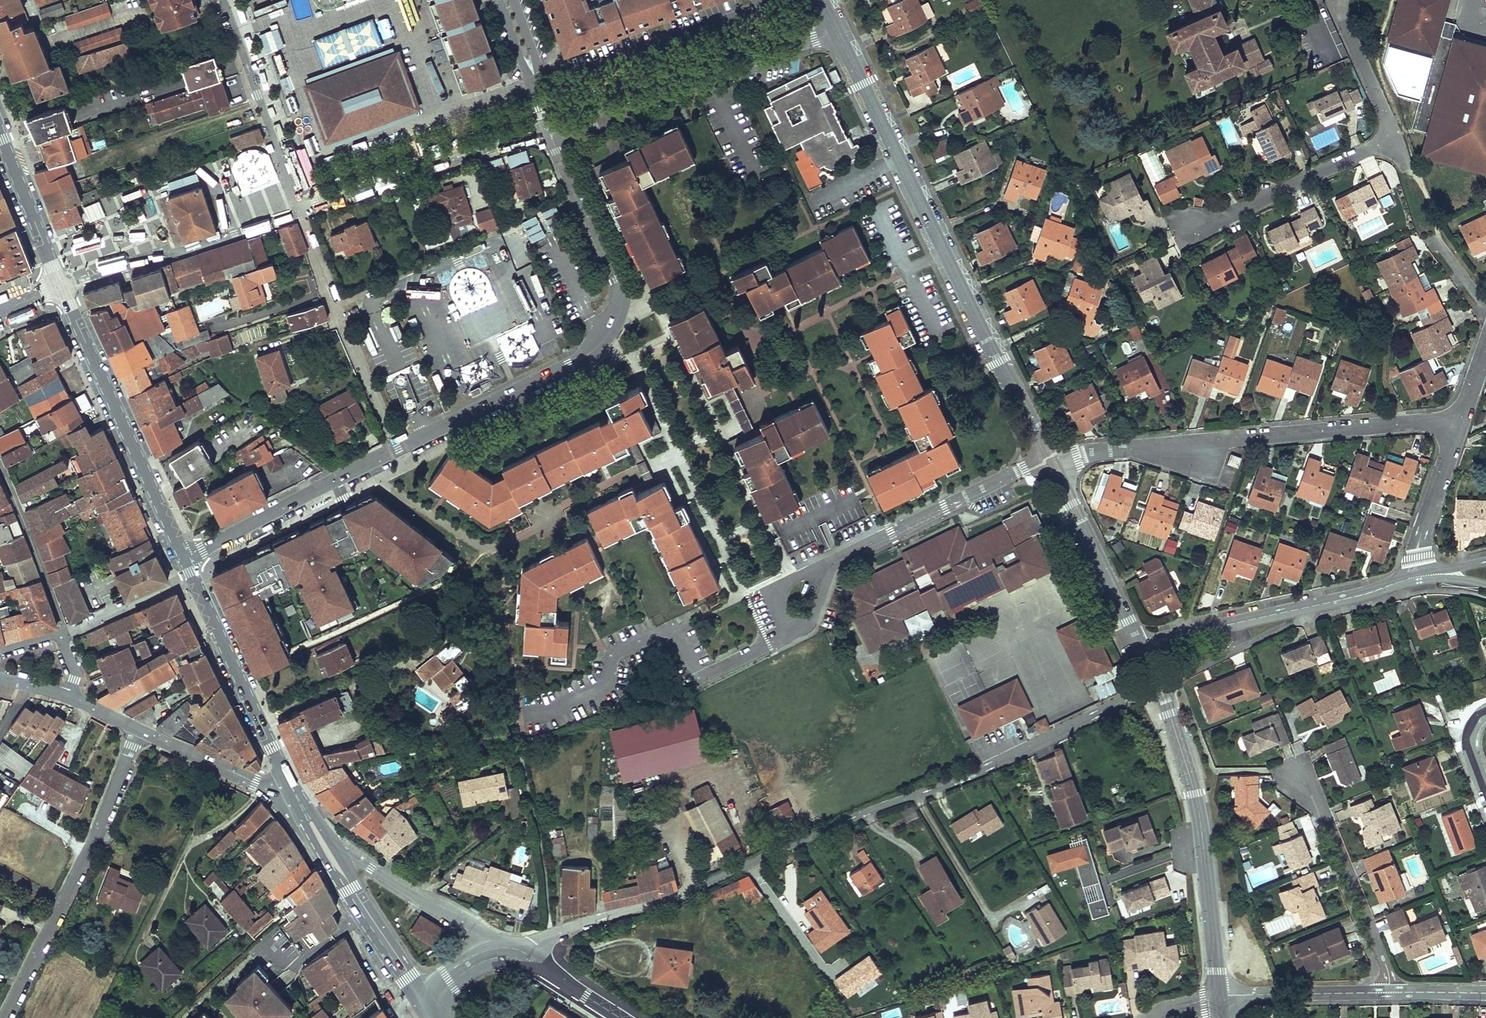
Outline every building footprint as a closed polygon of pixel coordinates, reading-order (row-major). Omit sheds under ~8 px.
[(7,16),(12,25),(22,22),(28,20),(20,0),(0,0),(0,18),(7,16)] [(163,28),(199,16),(193,0),(154,0),(163,28)] [(451,56),(463,91),(470,88),(438,0),(430,0),(451,56)] [(475,0),(438,0),(470,88),(505,75),(503,70),(501,71),(475,0)] [(553,0),(547,0),(552,14),(557,12),(553,0)] [(601,2),(587,7),(584,0),(553,0),(557,12),(552,14),(566,53),(569,52),(627,31),(625,25),(639,20),(641,26),(648,23),(646,17),(674,7),(676,13),(683,10),(682,6),(695,1),(699,0),(600,0),(601,2)] [(916,0),(900,0),(888,6),(881,9),(887,22),(894,19),(896,22),(889,25),(887,27),(889,31),(892,36),(904,31),(926,20),(926,19),(919,6),(916,0)] [(985,7),(981,0),(977,0),(967,5),(971,14),(985,7)] [(1225,26),(1215,0),(1190,0),(1197,18),(1194,20),(1193,18),(1190,20),(1190,22),(1168,32),(1175,48),(1189,42),(1199,65),(1185,71),(1196,97),(1215,89),(1211,80),(1243,66),(1248,63),(1247,62),(1261,56),(1254,39),(1237,47),(1241,54),(1238,55),(1235,48),(1221,54),(1211,32),(1225,26)] [(1390,38),(1432,50),(1411,127),(1425,131),(1425,128),(1431,129),(1430,132),(1424,152),(1485,169),(1485,48),(1483,47),(1455,39),(1453,44),(1450,43),(1452,38),(1450,38),(1453,29),(1448,28),(1443,27),(1441,35),(1440,35),(1438,40),(1435,39),(1439,25),(1446,0),(1400,0),(1390,38)] [(683,10),(697,5),(695,1),(682,6),(683,10)] [(64,17),(69,30),(112,15),(107,2),(64,17)] [(927,2),(919,6),(926,19),(934,15),(927,2)] [(40,11),(42,19),(61,12),(58,4),(40,11)] [(648,23),(676,13),(674,7),(646,17),(648,23)] [(0,18),(0,45),(1,48),(5,46),(7,51),(3,53),(14,79),(27,74),(49,67),(33,27),(26,30),(22,22),(12,25),(7,16),(0,18)] [(641,26),(639,20),(625,25),(627,31),(641,26)] [(73,44),(77,56),(126,41),(122,27),(73,44)] [(133,38),(126,41),(130,54),(137,52),(133,38)] [(130,54),(126,41),(77,56),(75,57),(80,72),(131,55),(130,54)] [(905,78),(910,88),(913,95),(925,89),(928,94),(937,90),(931,78),(944,72),(932,45),(906,58),(914,74),(905,78)] [(419,107),(399,52),(306,86),(326,141),(419,107)] [(221,79),(213,55),(182,66),(189,90),(221,79)] [(1264,62),(1261,56),(1247,62),(1248,63),(1243,66),(1246,71),(1249,70),(1250,69),(1250,68),(1264,62)] [(1253,77),(1274,67),(1269,59),(1264,62),(1250,68),(1250,69),(1249,70),(1253,77)] [(49,67),(27,74),(34,91),(37,101),(69,89),(60,63),(49,67)] [(827,106),(820,92),(824,90),(832,86),(822,66),(766,92),(772,105),(764,109),(784,150),(800,142),(822,131),(824,131),(825,134),(833,130),(839,142),(847,138),(833,112),(836,111),(832,103),(827,106)] [(836,70),(830,72),(834,82),(840,80),(836,70)] [(985,80),(991,92),(997,89),(995,85),(999,83),(996,75),(985,80)] [(121,85),(118,76),(111,79),(114,87),(121,85)] [(189,90),(151,102),(154,111),(154,112),(162,110),(165,117),(208,103),(211,114),(227,108),(229,107),(229,104),(228,103),(226,102),(225,102),(224,99),(227,98),(221,79),(189,90)] [(962,111),(959,113),(961,118),(963,123),(976,117),(998,106),(991,92),(985,80),(960,92),(967,109),(962,111)] [(1004,104),(997,89),(991,92),(998,106),(1004,104)] [(1346,89),(1338,93),(1336,90),(1306,104),(1311,114),(1317,111),(1321,119),(1344,109),(1345,111),(1354,107),(1346,89)] [(827,106),(832,103),(824,90),(820,92),(827,106)] [(967,109),(960,92),(954,95),(962,111),(967,109)] [(151,102),(143,105),(146,114),(154,111),(151,102)] [(32,129),(37,139),(38,139),(73,128),(65,104),(26,117),(32,129)] [(1289,151),(1275,122),(1274,122),(1272,123),(1267,113),(1263,104),(1250,110),(1254,119),(1240,126),(1245,136),(1254,132),(1269,161),(1277,157),(1289,151)] [(162,110),(154,112),(157,120),(165,117),(162,110)] [(78,126),(87,155),(92,153),(82,125),(78,126)] [(43,154),(46,161),(49,160),(51,167),(64,163),(87,155),(78,126),(73,128),(38,139),(43,154)] [(615,196),(608,200),(621,226),(625,225),(628,231),(624,232),(640,265),(644,263),(647,269),(643,271),(650,285),(681,269),(675,257),(677,256),(667,236),(665,237),(659,224),(661,223),(642,184),(655,178),(654,176),(666,170),(667,172),(681,165),(680,163),(693,157),(677,126),(625,151),(628,158),(630,162),(626,164),(624,160),(602,171),(615,196)] [(230,137),(235,150),(264,141),(259,128),(230,137)] [(822,131),(800,142),(803,149),(796,153),(799,160),(795,162),(809,188),(822,183),(818,175),(820,168),(824,166),(832,170),(834,169),(865,155),(858,144),(852,147),(847,138),(839,142),(833,130),(825,134),(822,131)] [(946,138),(929,146),(937,162),(954,154),(946,138)] [(1190,139),(1165,151),(1176,174),(1155,185),(1164,203),(1180,195),(1175,186),(1193,177),(1205,172),(1206,174),(1220,167),(1214,153),(1200,160),(1190,139)] [(961,182),(973,176),(996,166),(995,164),(990,155),(983,140),(957,152),(965,168),(962,170),(956,172),(959,178),(961,182)] [(1153,147),(1139,153),(1151,181),(1164,175),(1153,147)] [(592,167),(608,200),(615,196),(602,171),(624,160),(628,158),(625,151),(592,167)] [(1289,151),(1277,157),(1280,162),(1292,156),(1289,151)] [(957,152),(954,153),(962,170),(965,168),(957,152)] [(996,152),(990,155),(995,164),(1001,162),(996,152)] [(680,163),(681,165),(694,159),(693,157),(680,163)] [(1044,170),(1031,165),(1032,161),(1021,157),(1020,161),(1017,160),(1014,168),(1007,166),(1002,180),(1009,182),(1009,183),(1009,184),(1004,196),(1015,200),(1018,191),(1035,197),(1044,170)] [(531,161),(511,168),(521,198),(529,195),(539,192),(541,191),(531,161)] [(48,168),(35,172),(43,192),(45,196),(74,183),(70,172),(68,173),(64,163),(51,167),(48,168)] [(1148,217),(1153,214),(1146,198),(1141,200),(1129,173),(1107,184),(1106,189),(1108,194),(1102,198),(1100,203),(1106,214),(1111,216),(1116,213),(1118,212),(1120,208),(1126,206),(1131,207),(1137,218),(1142,220),(1148,217)] [(1348,216),(1355,212),(1378,201),(1376,197),(1390,190),(1381,174),(1372,178),(1367,181),(1368,183),(1346,194),(1350,201),(1342,205),(1348,216)] [(101,188),(103,194),(110,192),(106,182),(99,184),(101,188)] [(74,183),(45,196),(50,211),(79,202),(81,201),(79,196),(74,183)] [(201,185),(168,196),(184,242),(217,231),(201,185)] [(472,215),(463,185),(420,198),(425,214),(443,208),(448,223),(450,222),(454,221),(456,228),(473,222),(471,216),(472,215)] [(79,196),(81,201),(103,194),(101,188),(79,196)] [(541,196),(539,192),(529,195),(530,200),(541,196)] [(1389,194),(1379,198),(1383,207),(1393,203),(1389,194)] [(1194,197),(1193,204),(1202,206),(1203,198),(1194,197)] [(79,202),(50,211),(54,220),(57,228),(64,225),(74,222),(82,220),(78,210),(81,208),(79,202)] [(100,202),(82,206),(86,222),(104,218),(100,202)] [(16,226),(12,215),(8,205),(0,208),(0,233),(16,226)] [(1116,213),(1119,218),(1129,213),(1126,206),(1120,208),(1118,212),(1116,213)] [(1284,222),(1267,230),(1276,249),(1284,246),(1286,249),(1298,243),(1296,238),(1308,233),(1307,230),(1322,223),(1314,206),(1299,213),(1301,216),(1293,220),(1288,222),(1288,223),(1289,225),(1286,226),(1284,222)] [(540,213),(549,231),(562,224),(553,207),(540,213)] [(476,215),(484,234),(499,227),(491,208),(476,215)] [(1485,246),(1485,250),(1485,214),(1461,227),(1473,252),(1485,246)] [(535,215),(521,222),(531,243),(545,236),(535,215)] [(1038,242),(1034,255),(1044,259),(1046,253),(1047,249),(1064,255),(1074,228),(1046,219),(1038,242)] [(981,263),(993,257),(1016,247),(1003,220),(977,233),(982,243),(985,249),(976,253),(981,263)] [(346,229),(331,235),(337,250),(343,248),(347,256),(368,247),(369,250),(380,245),(378,243),(376,244),(366,221),(355,225),(346,229)] [(78,232),(74,222),(64,225),(68,235),(78,232)] [(297,223),(279,228),(290,256),(308,251),(297,223)] [(784,298),(787,305),(801,299),(800,297),(813,291),(816,289),(819,288),(820,289),(826,286),(825,285),(839,278),(836,273),(849,267),(848,265),(851,264),(854,263),(868,256),(853,225),(833,235),(820,241),(823,248),(791,263),(772,272),(766,259),(734,274),(741,287),(746,285),(758,311),(771,304),(778,301),(776,297),(779,296),(782,295),(784,298)] [(0,233),(0,280),(32,267),(24,246),(16,226),(0,233)] [(1212,287),(1236,275),(1236,273),(1231,264),(1242,259),(1255,252),(1246,234),(1232,241),(1235,247),(1216,256),(1217,259),(1211,262),(1210,259),(1200,264),(1212,287)] [(259,235),(248,239),(256,263),(267,259),(259,235)] [(1408,238),(1396,244),(1399,252),(1400,252),(1412,246),(1408,238)] [(248,239),(238,242),(246,266),(248,270),(257,267),(256,263),(248,239)] [(197,255),(205,279),(246,266),(238,242),(197,255)] [(1408,260),(1416,256),(1412,246),(1400,252),(1399,252),(1377,262),(1390,288),(1416,276),(1408,260)] [(1047,249),(1046,253),(1063,258),(1064,255),(1047,249)] [(197,255),(161,267),(169,290),(205,279),(197,255)] [(675,257),(681,269),(683,268),(677,256),(675,257)] [(854,263),(855,264),(869,258),(868,256),(854,263)] [(1156,304),(1173,296),(1170,290),(1176,287),(1173,281),(1168,279),(1164,280),(1162,275),(1164,275),(1161,269),(1155,256),(1138,264),(1142,272),(1133,277),(1144,300),(1152,296),(1156,304)] [(1231,264),(1236,273),(1246,268),(1242,259),(1231,264)] [(1075,261),(1073,268),(1079,271),(1082,264),(1075,261)] [(277,276),(273,262),(257,267),(248,270),(233,275),(240,295),(240,296),(243,295),(247,306),(266,300),(260,282),(277,276)] [(205,279),(169,290),(171,296),(233,275),(248,270),(246,266),(205,279)] [(119,280),(83,292),(89,306),(102,302),(106,301),(116,299),(127,298),(135,305),(136,307),(153,302),(171,296),(169,290),(161,267),(131,276),(135,288),(123,292),(119,280)] [(1095,318),(1092,317),(1094,311),(1103,288),(1075,278),(1076,276),(1074,272),(1071,272),(1071,274),(1070,274),(1063,293),(1069,296),(1066,303),(1066,305),(1075,308),(1082,311),(1076,328),(1093,335),(1097,333),(1100,324),(1094,321),(1095,318)] [(733,275),(739,288),(741,287),(734,274),(733,275)] [(1416,309),(1420,318),(1442,308),(1432,288),(1431,288),(1423,292),(1422,288),(1429,285),(1425,275),(1417,278),(1416,276),(1390,288),(1403,315),(1416,309)] [(825,285),(826,286),(840,280),(839,278),(825,285)] [(1010,322),(1022,316),(1044,306),(1031,279),(1006,292),(1014,308),(1005,312),(1010,322)] [(1156,304),(1158,308),(1181,297),(1176,287),(1170,290),(1173,296),(1156,304)] [(1372,297),(1368,288),(1361,291),(1365,300),(1372,297)] [(800,297),(801,299),(814,292),(813,291),(800,297)] [(1063,293),(1060,301),(1066,303),(1069,296),(1063,293)] [(240,295),(232,297),(236,310),(247,306),(243,295),(240,296),(240,295)] [(104,309),(91,312),(101,332),(111,354),(143,339),(157,332),(160,331),(172,342),(178,340),(174,331),(195,323),(188,305),(167,313),(171,323),(168,324),(169,325),(165,326),(153,302),(136,307),(135,305),(128,309),(123,304),(116,299),(106,301),(102,302),(104,309)] [(1105,300),(1100,311),(1108,314),(1112,303),(1105,300)] [(322,303),(288,314),(294,330),(328,319),(322,303)] [(360,314),(356,306),(351,308),(354,316),(360,314)] [(738,377),(741,384),(754,378),(738,345),(728,350),(725,351),(711,322),(703,306),(670,322),(692,367),(699,364),(712,390),(732,380),(729,375),(732,374),(735,372),(738,377)] [(885,312),(886,314),(900,308),(899,306),(885,312)] [(1276,307),(1271,321),(1281,324),(1286,310),(1276,307)] [(881,469),(868,475),(883,506),(909,494),(908,492),(922,486),(935,479),(932,474),(958,462),(946,436),(953,432),(946,419),(937,400),(935,401),(929,388),(924,390),(902,345),(915,339),(900,308),(886,314),(889,319),(862,332),(872,352),(877,350),(878,353),(879,356),(875,358),(870,360),(877,373),(880,380),(884,378),(885,381),(887,384),(881,387),(884,393),(886,392),(892,405),(897,403),(907,423),(913,420),(915,423),(916,426),(915,426),(913,431),(917,438),(922,439),(923,439),(924,442),(926,445),(919,448),(893,461),(894,463),(888,466),(888,468),(885,469),(882,471),(881,469)] [(1412,333),(1424,360),(1450,347),(1442,331),(1451,327),(1442,308),(1420,318),(1425,327),(1412,333)] [(55,319),(17,331),(30,356),(30,358),(33,356),(34,360),(41,357),(41,356),(66,343),(61,332),(55,319)] [(195,323),(174,331),(178,340),(198,332),(195,323)] [(1135,340),(1142,337),(1136,325),(1129,329),(1135,340)] [(198,332),(178,340),(183,350),(195,344),(210,337),(207,329),(198,332)] [(1347,341),(1350,332),(1343,330),(1339,339),(1347,341)] [(143,339),(111,354),(113,360),(116,365),(164,338),(157,332),(143,339)] [(226,334),(207,340),(209,345),(212,357),(232,350),(226,334)] [(1231,359),(1239,339),(1229,336),(1220,361),(1208,396),(1214,398),(1218,386),(1219,387),(1219,386),(1237,392),(1247,365),(1231,359)] [(164,338),(116,365),(120,374),(121,374),(142,363),(146,370),(161,364),(166,372),(186,362),(172,350),(174,348),(164,338)] [(1038,381),(1050,375),(1051,375),(1073,364),(1060,338),(1034,351),(1039,360),(1042,367),(1034,372),(1038,381)] [(207,340),(195,344),(200,352),(209,345),(207,340)] [(69,350),(66,343),(41,356),(41,357),(34,360),(32,361),(39,373),(53,365),(71,355),(69,350)] [(195,344),(183,350),(193,357),(200,352),(195,344)] [(279,350),(257,357),(269,392),(270,391),(274,403),(288,398),(284,386),(290,384),(279,350)] [(1159,391),(1154,379),(1143,357),(1142,358),(1140,355),(1129,361),(1130,363),(1117,370),(1129,395),(1145,387),(1150,396),(1159,391)] [(30,356),(10,368),(12,372),(32,361),(34,360),(33,356),(30,358),(30,356)] [(1294,386),(1311,392),(1321,365),(1296,356),(1292,368),(1282,396),(1288,398),(1293,387),(1294,386)] [(1193,359),(1183,386),(1200,392),(1200,393),(1208,396),(1220,361),(1205,357),(1203,362),(1193,359)] [(1267,359),(1257,386),(1275,393),(1274,394),(1282,396),(1292,368),(1267,359)] [(1332,386),(1348,392),(1345,401),(1355,405),(1360,392),(1368,369),(1341,359),(1332,386)] [(1446,381),(1442,372),(1433,376),(1425,359),(1399,372),(1412,398),(1434,387),(1446,381)] [(868,361),(875,374),(877,373),(870,360),(868,361)] [(39,373),(32,361),(12,372),(13,373),(19,384),(39,373)] [(142,363),(121,374),(125,383),(131,395),(161,380),(159,376),(166,372),(161,364),(146,370),(142,363)] [(699,364),(692,367),(708,400),(741,384),(738,377),(732,380),(712,390),(699,364)] [(19,384),(25,395),(58,375),(53,365),(39,373),(19,384)] [(1396,366),(1389,369),(1389,377),(1399,372),(1396,366)] [(168,377),(170,382),(182,377),(180,371),(168,377)] [(875,374),(881,387),(887,384),(885,381),(884,378),(880,380),(877,373),(875,374)] [(25,395),(37,418),(38,418),(72,399),(58,375),(25,395)] [(0,380),(0,410),(20,398),(8,376),(0,380)] [(131,395),(130,396),(137,412),(142,424),(175,406),(164,379),(161,380),(131,395)] [(183,396),(185,400),(211,386),(207,382),(183,396)] [(175,406),(142,424),(152,444),(157,456),(172,448),(181,442),(171,420),(188,411),(189,414),(228,393),(218,383),(211,386),(185,400),(175,406)] [(1082,431),(1092,426),(1091,423),(1106,416),(1102,410),(1104,409),(1098,396),(1091,383),(1065,396),(1071,409),(1066,412),(1070,422),(1076,419),(1082,431)] [(492,480),(451,452),(431,481),(443,489),(446,491),(449,493),(461,501),(473,509),(472,511),(483,518),(483,517),(498,518),(498,513),(502,511),(507,509),(508,512),(521,506),(518,501),(518,499),(531,493),(535,490),(537,490),(550,483),(563,477),(567,475),(569,474),(582,467),(595,461),(600,459),(601,458),(615,452),(628,445),(625,441),(624,439),(627,438),(630,436),(631,438),(651,428),(639,402),(645,399),(639,386),(606,402),(610,410),(608,417),(503,468),(506,474),(492,480)] [(931,387),(929,388),(935,401),(937,400),(931,387)] [(349,425),(364,417),(350,392),(348,393),(347,391),(321,405),(322,407),(320,408),(325,418),(329,416),(335,427),(332,429),(338,441),(350,435),(346,428),(349,426),(349,425)] [(886,392),(884,393),(891,406),(892,405),(886,392)] [(1105,392),(1098,396),(1104,409),(1112,405),(1105,392)] [(86,393),(74,397),(79,412),(91,407),(86,393)] [(72,399),(38,418),(42,424),(40,424),(44,432),(79,414),(72,399)] [(628,445),(628,447),(661,431),(645,399),(639,402),(651,428),(631,438),(625,441),(628,445)] [(769,518),(799,503),(777,458),(790,451),(789,450),(800,444),(801,446),(829,433),(813,400),(800,406),(800,408),(797,409),(794,411),(794,409),(773,419),(774,421),(765,425),(771,436),(767,438),(768,440),(765,442),(763,443),(759,435),(738,445),(750,470),(746,473),(752,486),(758,499),(760,498),(761,501),(763,504),(759,506),(766,519),(769,518)] [(79,414),(44,432),(43,433),(49,443),(62,435),(85,423),(79,414)] [(773,419),(761,425),(764,432),(767,438),(771,436),(765,425),(774,421),(773,419)] [(907,423),(919,448),(926,445),(924,442),(923,439),(922,439),(917,438),(913,431),(915,426),(916,426),(915,423),(913,420),(907,423)] [(90,434),(85,423),(62,435),(68,447),(77,442),(81,451),(67,458),(69,461),(78,457),(84,467),(76,471),(78,475),(116,456),(110,442),(103,427),(90,434)] [(761,425),(728,441),(744,474),(746,473),(750,470),(738,445),(759,435),(764,432),(761,425)] [(2,454),(26,442),(18,427),(5,434),(0,437),(0,450),(2,454)] [(764,432),(759,435),(763,443),(765,442),(768,440),(767,438),(764,432)] [(262,435),(234,453),(238,459),(244,456),(251,469),(274,456),(270,450),(266,442),(262,435)] [(199,440),(170,457),(178,470),(186,482),(195,477),(204,471),(208,469),(214,465),(199,440)] [(269,440),(266,442),(270,450),(274,448),(269,440)] [(26,442),(2,454),(5,461),(7,466),(32,452),(26,442)] [(615,452),(615,453),(628,447),(628,445),(615,452)] [(637,445),(632,447),(637,460),(642,458),(637,445)] [(601,458),(602,460),(615,453),(615,452),(601,458)] [(1353,466),(1345,489),(1372,499),(1376,487),(1384,465),(1367,459),(1368,457),(1357,453),(1353,466)] [(284,466),(278,454),(273,457),(279,469),(284,466)] [(1231,454),(1228,464),(1237,467),(1241,458),(1231,454)] [(1404,497),(1412,473),(1416,460),(1406,457),(1405,460),(1388,454),(1384,465),(1376,487),(1404,497)] [(120,465),(116,456),(78,475),(86,494),(125,475),(120,465)] [(69,461),(76,471),(84,467),(78,457),(69,461)] [(273,457),(266,461),(272,472),(279,469),(273,457)] [(1305,470),(1297,494),(1324,503),(1334,476),(1317,470),(1320,461),(1315,459),(1310,457),(1305,470)] [(18,493),(22,502),(58,485),(53,475),(68,467),(64,460),(15,486),(18,493)] [(582,467),(583,469),(596,463),(595,461),(582,467)] [(893,461),(881,467),(881,469),(882,471),(885,469),(888,468),(888,466),(894,463),(893,461)] [(1256,477),(1248,501),(1275,510),(1287,477),(1270,471),(1271,468),(1268,467),(1261,465),(1256,477)] [(569,474),(570,476),(583,469),(582,467),(569,474)] [(867,473),(868,475),(881,469),(881,467),(867,473)] [(208,492),(222,521),(246,509),(243,502),(249,499),(252,506),(267,498),(253,468),(208,492)] [(1135,492),(1118,486),(1121,477),(1111,473),(1110,474),(1103,471),(1091,506),(1125,519),(1135,492)] [(674,508),(681,505),(665,472),(633,488),(636,495),(662,482),(671,502),(674,508)] [(746,473),(744,474),(750,487),(752,486),(746,473)] [(33,530),(35,535),(60,523),(59,521),(79,510),(80,512),(130,487),(127,481),(125,475),(86,494),(70,502),(30,522),(33,530)] [(204,494),(195,477),(186,482),(173,490),(177,498),(181,507),(204,494)] [(550,483),(551,485),(564,479),(563,477),(550,483)] [(769,518),(786,553),(865,515),(848,479),(769,518)] [(431,481),(430,483),(442,491),(443,489),(431,481)] [(601,504),(588,510),(598,532),(603,541),(616,535),(617,537),(623,534),(622,532),(635,526),(636,528),(645,523),(651,525),(655,534),(657,533),(663,546),(661,547),(664,553),(666,552),(672,565),(678,578),(677,579),(679,585),(681,585),(688,598),(702,591),(719,583),(712,570),(709,571),(708,568),(706,565),(709,564),(703,551),(697,537),(693,539),(692,536),(690,533),(694,531),(687,518),(681,505),(674,508),(669,511),(668,507),(666,504),(671,502),(662,482),(636,495),(633,488),(620,494),(619,495),(607,501),(608,503),(602,506),(601,504)] [(537,490),(538,491),(551,485),(550,483),(537,490)] [(752,486),(750,487),(756,500),(758,499),(752,486)] [(132,492),(130,487),(80,512),(79,512),(84,521),(102,511),(101,509),(134,497),(132,492)] [(0,490),(0,516),(13,511),(10,503),(7,498),(3,489),(0,490)] [(1148,504),(1147,504),(1139,527),(1167,537),(1178,504),(1161,497),(1162,495),(1157,493),(1152,491),(1148,504)] [(28,516),(30,522),(70,502),(65,492),(25,510),(28,516)] [(449,493),(448,495),(460,503),(461,501),(449,493)] [(518,499),(518,501),(532,494),(531,493),(518,499)] [(141,512),(134,497),(101,509),(102,511),(116,542),(113,543),(114,546),(117,544),(121,552),(148,538),(142,525),(146,524),(141,512)] [(272,547),(212,575),(257,673),(288,659),(284,650),(278,636),(280,635),(261,594),(300,577),(304,575),(308,583),(303,585),(323,627),(356,611),(336,568),(332,570),(329,562),(333,560),(352,551),(351,549),(360,545),(361,548),(372,542),(409,571),(408,572),(422,583),(443,570),(446,565),(453,557),(441,548),(439,550),(433,545),(435,543),(376,497),(374,498),(361,504),(343,513),(313,528),(301,533),(272,547)] [(246,509),(252,506),(249,499),(243,502),(246,509)] [(1456,524),(1456,537),(1467,538),(1467,528),(1474,528),(1485,528),(1485,505),(1485,500),(1457,499),(1456,524)] [(461,501),(460,503),(472,511),(473,509),(461,501)] [(1371,501),(1368,511),(1378,514),(1381,505),(1371,501)] [(1189,530),(1214,539),(1224,511),(1216,508),(1216,509),(1205,505),(1199,503),(1189,530)] [(944,604),(948,612),(962,605),(961,602),(975,596),(976,599),(991,591),(988,585),(993,582),(994,585),(996,588),(997,588),(999,588),(1005,585),(1007,590),(1022,583),(1021,580),(1034,573),(1036,576),(1050,569),(1033,535),(1044,529),(1036,512),(1032,514),(1027,505),(1010,513),(1011,515),(1002,520),(1004,525),(980,537),(980,536),(968,542),(967,547),(963,550),(953,530),(928,544),(929,547),(918,554),(919,555),(915,557),(912,551),(911,549),(901,554),(904,559),(880,573),(883,578),(878,580),(877,579),(870,582),(870,581),(853,589),(854,591),(851,599),(849,600),(857,617),(853,619),(859,632),(862,631),(869,645),(874,642),(877,648),(898,638),(902,624),(899,618),(900,613),(904,615),(926,605),(929,612),(944,604)] [(497,519),(509,514),(508,512),(507,509),(502,511),(498,513),(498,518),(497,519)] [(17,519),(15,516),(13,511),(0,516),(0,525),(17,519)] [(1386,548),(1394,525),(1366,515),(1364,523),(1357,542),(1374,548),(1373,551),(1371,557),(1381,561),(1386,548)] [(17,519),(0,525),(0,543),(23,534),(20,527),(17,519)] [(60,523),(35,535),(37,540),(39,546),(61,534),(65,532),(60,523)] [(622,532),(623,534),(636,528),(635,526),(622,532)] [(957,528),(953,530),(963,550),(967,547),(968,542),(965,544),(957,528)] [(657,533),(655,534),(661,547),(663,546),(657,533)] [(1330,533),(1321,556),(1322,556),(1317,569),(1328,572),(1331,563),(1340,566),(1338,571),(1346,574),(1356,545),(1357,542),(1330,533)] [(23,534),(0,543),(0,552),(5,564),(8,563),(32,556),(27,545),(23,534)] [(61,534),(39,546),(47,568),(53,585),(71,578),(63,553),(70,550),(61,534)] [(107,558),(127,597),(168,579),(158,558),(148,538),(121,552),(119,552),(109,557),(107,558)] [(521,605),(520,619),(525,620),(524,647),(538,648),(538,650),(545,651),(545,648),(548,649),(552,649),(552,651),(551,656),(566,657),(566,652),(569,623),(559,622),(555,617),(557,593),(570,587),(569,585),(583,579),(583,580),(589,577),(589,576),(602,569),(586,538),(573,544),(574,546),(571,548),(568,549),(567,547),(554,554),(555,555),(542,562),(541,560),(529,566),(530,567),(522,578),(526,581),(525,585),(525,590),(522,590),(521,605)] [(1164,551),(1175,554),(1178,541),(1166,539),(1164,551)] [(1233,540),(1225,564),(1221,576),(1231,580),(1234,571),(1251,577),(1261,550),(1233,540)] [(1374,548),(1357,542),(1356,545),(1373,551),(1374,548)] [(928,544),(912,551),(915,557),(919,555),(918,554),(929,547),(928,544)] [(1279,544),(1271,567),(1267,580),(1277,583),(1280,574),(1297,580),(1307,553),(1279,544)] [(108,554),(109,557),(119,552),(117,549),(108,554)] [(666,552),(664,553),(670,566),(672,565),(666,552)] [(554,554),(541,560),(542,562),(555,555),(554,554)] [(8,563),(12,577),(4,579),(3,572),(0,573),(0,591),(10,588),(18,586),(18,585),(40,579),(36,568),(32,556),(8,563)] [(453,557),(446,565),(448,567),(455,564),(457,561),(453,557)] [(1180,604),(1158,559),(1155,558),(1143,563),(1150,577),(1137,583),(1150,608),(1166,600),(1170,609),(1180,604)] [(670,566),(677,579),(678,578),(672,565),(670,566)] [(589,576),(589,577),(603,571),(602,569),(589,576)] [(880,573),(869,578),(870,581),(870,582),(877,579),(878,580),(883,578),(880,573)] [(1021,580),(1022,583),(1036,576),(1034,573),(1021,580)] [(300,577),(303,585),(308,583),(304,575),(300,577)] [(60,604),(67,623),(90,613),(73,577),(71,578),(53,585),(60,604)] [(43,587),(40,579),(18,585),(18,586),(10,588),(13,598),(21,595),(22,601),(46,596),(43,587)] [(569,585),(570,587),(583,580),(583,579),(569,585)] [(988,585),(991,591),(999,588),(997,588),(996,588),(994,585),(993,582),(988,585)] [(679,585),(686,598),(688,598),(681,585),(679,585)] [(176,593),(145,609),(148,620),(150,624),(153,622),(183,607),(180,601),(176,593)] [(22,601),(21,601),(26,613),(28,618),(40,614),(45,630),(57,626),(52,613),(46,596),(22,601)] [(961,602),(962,605),(976,599),(975,596),(961,602)] [(700,605),(704,613),(710,610),(706,602),(700,605)] [(183,607),(153,622),(158,633),(162,632),(163,633),(188,618),(185,614),(183,607)] [(134,613),(139,624),(148,620),(145,609),(134,613)] [(1446,609),(1433,614),(1432,612),(1425,615),(1413,619),(1420,637),(1436,630),(1436,632),(1453,626),(1446,609)] [(933,613),(935,621),(945,617),(942,610),(933,613)] [(656,626),(665,622),(661,612),(651,617),(656,626)] [(18,615),(23,636),(35,633),(45,630),(40,614),(28,618),(26,613),(18,615)] [(103,626),(109,638),(115,635),(128,629),(139,624),(134,613),(103,626)] [(1057,631),(1071,660),(1105,644),(1091,614),(1057,631)] [(23,636),(18,615),(9,617),(0,619),(0,620),(5,641),(13,639),(23,636)] [(106,674),(113,690),(139,674),(175,655),(200,642),(194,631),(188,618),(163,633),(162,632),(158,633),(156,635),(157,637),(164,634),(168,643),(169,642),(173,648),(166,652),(165,652),(148,661),(137,668),(134,660),(106,674)] [(1351,656),(1380,649),(1379,643),(1389,640),(1384,622),(1366,627),(1365,631),(1355,633),(1346,635),(1351,656)] [(902,624),(898,638),(906,634),(902,624)] [(103,626),(87,634),(91,646),(109,638),(103,626)] [(115,635),(121,648),(128,645),(134,643),(128,629),(115,635)] [(497,629),(485,634),(490,646),(500,642),(497,629)] [(485,634),(475,638),(480,650),(490,646),(485,634)] [(1288,672),(1316,661),(1314,656),(1327,651),(1321,634),(1307,639),(1308,642),(1302,644),(1297,646),(1298,648),(1293,650),(1292,648),(1281,653),(1288,672)] [(327,675),(354,662),(342,635),(314,647),(322,663),(327,675)] [(1450,646),(1459,642),(1457,635),(1448,639),(1450,646)] [(146,637),(135,642),(137,647),(142,646),(146,655),(152,651),(146,637)] [(462,651),(454,640),(436,654),(437,656),(432,660),(431,658),(423,664),(432,675),(436,672),(448,687),(454,682),(460,689),(450,697),(461,711),(483,693),(475,683),(473,684),(473,682),(473,680),(471,678),(469,678),(464,673),(461,676),(449,661),(453,658),(462,651)] [(1389,640),(1379,643),(1380,649),(1391,646),(1389,640)] [(179,663),(205,652),(202,646),(200,642),(175,655),(179,663)] [(1071,660),(1081,680),(1094,673),(1114,663),(1105,644),(1071,660)] [(99,656),(106,674),(134,660),(128,645),(121,648),(99,656)] [(1327,651),(1314,656),(1316,661),(1317,666),(1331,660),(1327,651)] [(210,663),(205,652),(179,663),(183,670),(180,672),(187,685),(215,671),(210,663)] [(139,674),(147,688),(176,671),(177,673),(180,672),(183,670),(179,663),(175,655),(139,674)] [(453,658),(449,661),(461,676),(464,673),(453,658)] [(1094,673),(1100,685),(1120,676),(1114,663),(1094,673)] [(425,681),(432,675),(423,664),(416,670),(425,681)] [(1223,679),(1212,683),(1215,691),(1211,692),(1210,689),(1198,694),(1206,714),(1223,707),(1224,704),(1229,703),(1245,696),(1246,698),(1258,693),(1248,668),(1235,673),(1235,674),(1223,679)] [(218,678),(215,671),(187,685),(165,697),(170,705),(176,710),(156,728),(171,734),(190,716),(188,714),(195,707),(201,706),(203,700),(220,684),(218,678)] [(436,672),(432,675),(444,690),(448,687),(436,672)] [(98,698),(114,706),(147,688),(139,674),(113,690),(98,698)] [(1094,687),(1100,699),(1125,686),(1120,676),(1100,685),(1094,687)] [(1215,691),(1212,683),(1197,689),(1198,694),(1210,689),(1211,692),(1215,691)] [(190,716),(171,734),(195,744),(207,731),(213,724),(231,705),(226,695),(220,684),(203,700),(201,706),(195,707),(188,714),(190,716)] [(1006,693),(1016,688),(1015,685),(1004,690),(1006,693)] [(1026,715),(1022,707),(1025,706),(1016,688),(1006,693),(1004,690),(987,699),(969,708),(976,722),(969,725),(973,736),(1023,716),(1026,715)] [(1312,698),(1296,707),(1301,718),(1312,712),(1317,709),(1322,719),(1325,724),(1337,718),(1341,719),(1343,713),(1342,712),(1350,708),(1340,689),(1315,703),(1312,698)] [(292,750),(305,779),(328,770),(342,766),(339,760),(385,753),(379,738),(371,741),(370,739),(368,737),(357,743),(357,746),(320,753),(308,727),(355,707),(348,690),(279,721),(292,750)] [(1274,702),(1270,693),(1260,697),(1264,706),(1274,702)] [(124,712),(132,717),(151,705),(159,700),(154,694),(124,712)] [(1209,720),(1232,711),(1229,703),(1224,704),(1223,707),(1206,714),(1209,720)] [(1418,703),(1395,712),(1403,734),(1392,738),(1396,748),(1429,736),(1423,721),(1425,720),(1418,703)] [(155,711),(151,705),(132,717),(139,720),(155,711)] [(207,731),(195,744),(256,768),(262,764),(248,736),(231,705),(213,724),(220,732),(213,738),(207,731)] [(23,710),(11,726),(20,733),(22,730),(30,735),(32,732),(41,738),(43,735),(51,741),(54,737),(66,720),(60,717),(57,720),(55,718),(49,714),(47,717),(44,715),(39,711),(36,714),(34,712),(28,708),(25,712),(23,710)] [(623,782),(709,761),(694,708),(609,732),(623,782)] [(976,722),(969,708),(962,711),(969,725),(976,722)] [(1322,719),(1317,709),(1312,712),(1317,722),(1322,719)] [(1278,712),(1251,723),(1255,731),(1242,737),(1248,750),(1257,746),(1260,748),(1262,747),(1265,745),(1268,740),(1271,739),(1273,742),(1278,741),(1280,746),(1290,742),(1278,712)] [(1044,717),(1033,724),(1034,726),(1037,732),(1050,726),(1044,717)] [(1341,719),(1337,718),(1325,724),(1327,727),(1341,719)] [(1360,779),(1343,736),(1323,745),(1333,769),(1336,769),(1340,781),(1348,784),(1360,779)] [(62,743),(54,737),(51,741),(34,764),(26,775),(21,782),(53,801),(52,802),(77,815),(83,802),(91,787),(50,768),(65,745),(62,743)] [(26,775),(34,764),(2,741),(0,745),(0,757),(26,775)] [(1248,750),(1250,755),(1261,750),(1262,747),(1260,748),(1257,746),(1248,750)] [(1046,758),(1038,761),(1045,779),(1049,777),(1051,785),(1056,797),(1051,799),(1062,827),(1086,818),(1060,747),(1054,750),(1056,754),(1046,758)] [(171,764),(173,759),(163,754),(158,765),(164,768),(167,762),(171,764)] [(1415,798),(1442,788),(1437,774),(1439,773),(1432,756),(1403,768),(1415,798)] [(328,770),(305,779),(312,788),(316,793),(348,774),(342,766),(328,770)] [(459,781),(463,804),(476,802),(475,797),(498,792),(499,797),(509,795),(507,788),(504,771),(459,781)] [(348,774),(316,793),(325,802),(335,812),(357,798),(348,789),(355,784),(348,774)] [(1253,793),(1258,793),(1257,775),(1231,775),(1232,784),(1235,784),(1235,810),(1248,822),(1255,814),(1261,820),(1270,811),(1258,800),(1253,795),(1253,793)] [(357,798),(335,812),(343,819),(351,824),(374,804),(356,783),(355,784),(348,789),(357,798)] [(692,793),(698,805),(715,796),(709,784),(692,793)] [(1051,785),(1047,786),(1051,799),(1056,797),(1051,785)] [(520,813),(517,798),(514,786),(507,788),(509,795),(513,815),(520,813)] [(430,787),(424,790),(427,795),(433,791),(430,787)] [(499,797),(498,792),(475,797),(476,802),(499,797)] [(415,795),(393,807),(398,812),(418,801),(415,795)] [(733,832),(715,796),(698,805),(710,829),(708,830),(718,848),(721,855),(723,854),(724,854),(741,846),(740,845),(733,832)] [(374,804),(351,824),(362,832),(374,841),(387,829),(380,821),(385,816),(376,808),(378,806),(380,807),(393,801),(391,797),(374,804)] [(1389,801),(1374,808),(1370,798),(1350,807),(1354,816),(1363,813),(1368,824),(1366,825),(1363,832),(1368,846),(1391,837),(1388,832),(1400,827),(1389,801)] [(245,837),(270,811),(266,806),(261,800),(235,827),(245,837)] [(796,820),(787,801),(778,806),(787,824),(796,820)] [(950,824),(962,846),(1003,824),(991,801),(950,824)] [(778,806),(764,813),(773,831),(787,824),(778,806)] [(913,806),(902,812),(908,824),(920,818),(913,806)] [(398,812),(393,807),(385,816),(380,821),(387,829),(374,841),(386,852),(390,856),(402,845),(416,836),(404,817),(398,812)] [(1455,853),(1476,845),(1468,825),(1462,808),(1441,816),(1455,853)] [(1255,814),(1248,822),(1254,827),(1261,820),(1255,814)] [(1110,849),(1124,844),(1127,843),(1126,840),(1130,838),(1132,844),(1146,838),(1145,836),(1154,833),(1153,829),(1147,815),(1103,831),(1110,849)] [(251,842),(247,845),(263,862),(290,838),(284,828),(276,818),(251,842)] [(589,823),(588,838),(597,838),(598,824),(589,823)] [(1291,869),(1311,860),(1308,851),(1305,852),(1304,848),(1306,847),(1300,833),(1298,834),(1295,827),(1279,833),(1282,840),(1280,841),(1291,869)] [(231,828),(208,852),(212,857),(219,849),(221,852),(234,839),(233,838),(237,835),(231,828)] [(740,828),(733,832),(740,845),(747,841),(740,828)] [(708,830),(699,835),(709,853),(718,848),(708,830)] [(1126,849),(1147,841),(1148,844),(1157,840),(1154,833),(1145,836),(1146,838),(1132,844),(1130,838),(1126,840),(1127,843),(1124,844),(1126,849)] [(551,838),(555,859),(567,857),(564,836),(551,838)] [(290,838),(263,862),(266,865),(257,873),(271,888),(288,873),(286,871),(303,857),(298,849),(297,847),(290,838)] [(1107,914),(1088,838),(1069,843),(1070,848),(1046,854),(1051,873),(1077,866),(1090,918),(1107,914)] [(883,880),(863,849),(857,853),(865,864),(850,875),(862,894),(883,880)] [(1371,871),(1368,871),(1372,879),(1374,878),(1375,882),(1373,884),(1376,890),(1381,888),(1385,899),(1404,891),(1387,849),(1365,857),(1369,865),(1371,871)] [(936,856),(920,866),(933,888),(935,892),(923,899),(932,915),(942,910),(943,911),(962,900),(936,856)] [(288,873),(271,888),(281,898),(285,894),(311,870),(306,863),(303,857),(286,871),(288,873)] [(605,891),(609,906),(662,894),(657,871),(655,864),(635,868),(638,883),(605,891)] [(509,904),(520,908),(521,905),(528,908),(534,890),(534,889),(519,883),(509,879),(510,877),(500,873),(489,869),(488,872),(484,871),(467,865),(466,866),(463,875),(459,887),(470,891),(480,894),(482,892),(492,895),(502,899),(501,901),(509,904)] [(589,865),(564,866),(563,893),(563,911),(576,910),(594,908),(595,886),(589,885),(589,865)] [(311,870),(285,894),(293,905),(323,881),(319,873),(316,866),(311,870)] [(657,871),(662,894),(678,888),(672,866),(657,871)] [(1485,907),(1485,871),(1484,866),(1458,876),(1467,899),(1465,900),(1470,912),(1475,909),(1476,911),(1485,907)] [(106,880),(98,900),(118,908),(119,906),(135,912),(145,888),(117,877),(120,871),(111,867),(106,880)] [(1294,886),(1286,890),(1289,897),(1285,906),(1293,910),(1297,909),(1303,925),(1325,916),(1319,900),(1318,900),(1315,901),(1313,896),(1315,893),(1313,887),(1318,885),(1312,871),(1291,879),(1294,886)] [(212,872),(203,880),(208,885),(216,877),(212,872)] [(459,887),(463,875),(455,872),(451,884),(459,887)] [(764,897),(749,876),(711,892),(715,902),(743,890),(748,899),(754,896),(756,900),(764,897)] [(1153,898),(1170,892),(1167,884),(1164,876),(1121,892),(1127,910),(1154,900),(1153,898)] [(208,885),(220,900),(229,892),(216,877),(208,885)] [(241,882),(246,888),(252,883),(246,877),(241,882)] [(323,881),(293,905),(285,912),(289,918),(284,922),(297,939),(302,935),(318,923),(326,934),(339,924),(333,915),(330,911),(337,906),(323,881)] [(238,895),(246,888),(241,882),(229,892),(220,900),(239,921),(246,929),(253,923),(249,918),(254,913),(238,895)] [(933,888),(921,896),(923,899),(935,892),(933,888)] [(1381,888),(1376,890),(1380,901),(1385,899),(1381,888)] [(849,930),(820,890),(808,899),(814,907),(810,910),(821,925),(816,928),(810,933),(821,950),(849,930)] [(1286,890),(1279,892),(1285,906),(1289,897),(1286,890)] [(808,899),(804,902),(810,910),(814,907),(808,899)] [(1037,946),(1065,936),(1052,902),(1024,912),(1037,946)] [(226,929),(205,905),(196,913),(189,918),(204,935),(201,938),(208,945),(226,929)] [(1393,933),(1398,932),(1400,938),(1404,947),(1409,945),(1411,951),(1425,946),(1446,937),(1437,915),(1409,927),(1401,908),(1386,914),(1393,933)] [(246,929),(242,933),(250,942),(259,934),(260,935),(276,920),(268,910),(260,917),(253,923),(246,929)] [(810,910),(805,913),(816,928),(821,925),(810,910)] [(942,910),(932,915),(937,923),(947,918),(943,911),(942,910)] [(445,930),(422,915),(412,931),(435,946),(445,930)] [(204,935),(189,918),(187,921),(201,938),(204,935)] [(235,924),(242,933),(246,929),(239,921),(235,924)] [(318,923),(302,935),(310,946),(326,934),(318,923)] [(1320,960),(1321,957),(1327,954),(1328,957),(1329,959),(1348,951),(1343,941),(1338,928),(1290,947),(1297,967),(1305,964),(1320,964),(1320,960)] [(1485,954),(1485,929),(1471,935),(1479,956),(1485,954)] [(1134,939),(1119,941),(1124,970),(1148,966),(1147,962),(1152,961),(1152,965),(1153,971),(1174,967),(1178,962),(1175,942),(1164,944),(1159,941),(1163,936),(1162,930),(1134,935),(1134,939)] [(345,937),(303,967),(322,992),(324,990),(332,985),(360,966),(353,951),(345,937)] [(1009,944),(1002,948),(1009,960),(1016,956),(1009,944)] [(1409,945),(1404,947),(1408,958),(1427,951),(1425,946),(1411,951),(1409,945)] [(690,950),(658,946),(656,957),(663,958),(662,966),(655,965),(654,978),(686,983),(688,972),(691,970),(692,963),(689,959),(690,950)] [(153,953),(144,961),(158,978),(156,980),(162,988),(181,972),(159,947),(153,953)] [(1068,950),(1059,953),(1060,958),(1069,957),(1068,951),(1068,950)] [(1104,959),(1100,960),(1109,967),(1109,963),(1108,959),(1104,959)] [(1072,973),(1062,975),(1066,997),(1076,995),(1075,990),(1081,989),(1084,984),(1092,982),(1093,990),(1097,989),(1102,988),(1101,983),(1112,982),(1109,967),(1100,960),(1088,962),(1089,965),(1071,968),(1072,973)] [(1323,967),(1320,960),(1320,964),(1305,964),(1307,970),(1314,967),(1315,970),(1323,967)] [(144,961),(141,963),(156,980),(158,978),(144,961)] [(365,974),(360,966),(332,985),(346,1003),(370,984),(365,974)] [(254,970),(224,1000),(240,1017),(289,1017),(295,1013),(254,970)] [(1048,973),(1029,977),(1031,991),(1020,993),(1021,998),(1016,1005),(1027,1014),(1032,1006),(1041,1005),(1043,1017),(1062,1017),(1059,1001),(1053,1002),(1048,973)] [(1123,995),(1128,995),(1126,982),(1118,984),(1119,987),(1121,987),(1123,995)] [(370,984),(346,1003),(352,1013),(375,995),(373,990),(370,984)] [(322,992),(308,1002),(311,1006),(316,1002),(327,994),(324,990),(322,992)] [(948,1003),(945,994),(938,997),(940,1005),(948,1003)] [(375,995),(352,1013),(355,1017),(369,1017),(382,1007),(379,1001),(375,995)] [(953,1017),(954,1017),(995,1017),(988,1014),(989,1012),(986,999),(968,1004),(970,1012),(953,1017)] [(316,1012),(321,1008),(316,1002),(311,1006),(312,1007),(316,1012)] [(542,1017),(563,1017),(558,1015),(560,1011),(550,1005),(542,1017)] [(877,1017),(892,1017),(888,1006),(875,1010),(877,1017)] [(304,1017),(308,1017),(316,1012),(312,1007),(301,1015),(304,1017)] [(382,1007),(369,1017),(389,1017),(382,1007)] [(321,1008),(316,1012),(308,1017),(329,1017),(321,1008)]
